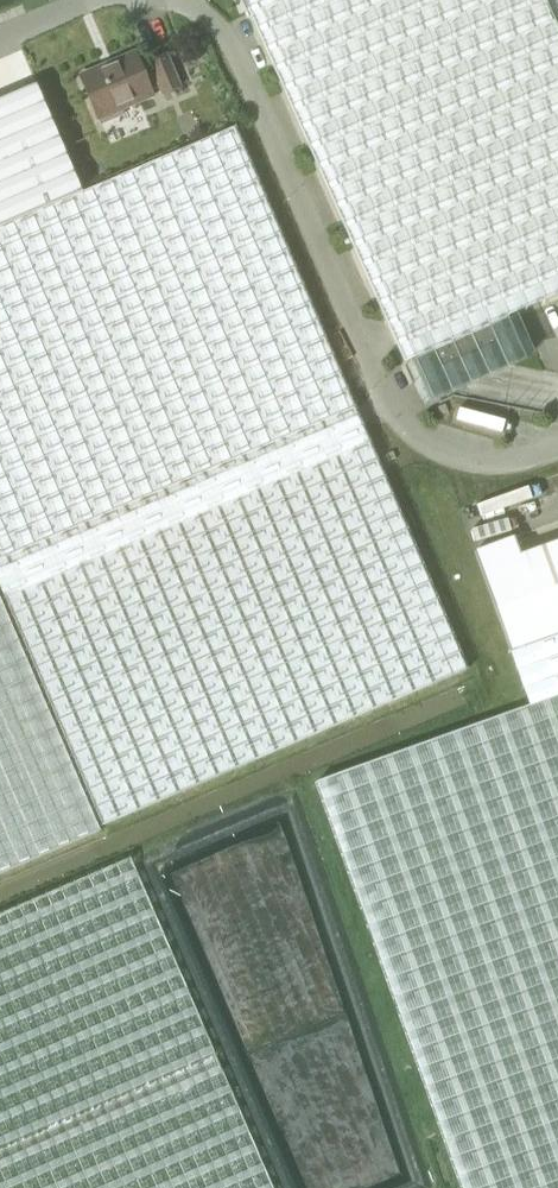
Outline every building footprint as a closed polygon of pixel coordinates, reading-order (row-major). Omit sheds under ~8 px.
[(557,295),(557,0),(242,0),(403,363),(411,360),(430,401),(525,359),(507,317),(557,295)] [(148,62),(150,65),(141,69),(134,53),(79,76),(97,118),(99,118),(101,123),(122,114),(119,109),(152,95),(147,82),(155,79),(162,94),(179,86),(165,54),(148,62)] [(0,99),(0,590),(34,669),(101,826),(466,670),(234,127),(82,192),(79,185),(72,168),(36,83),(0,99)] [(84,163),(72,168),(79,185),(91,180),(84,163)] [(437,407),(440,416),(448,412),(444,404),(437,407)] [(526,699),(557,688),(557,542),(520,555),(513,537),(474,552),(526,699)] [(100,830),(0,599),(0,873),(100,830)] [(316,782),(463,1187),(557,1187),(557,688),(526,699),(316,782)] [(130,858),(0,914),(0,1187),(272,1187),(130,858)]
